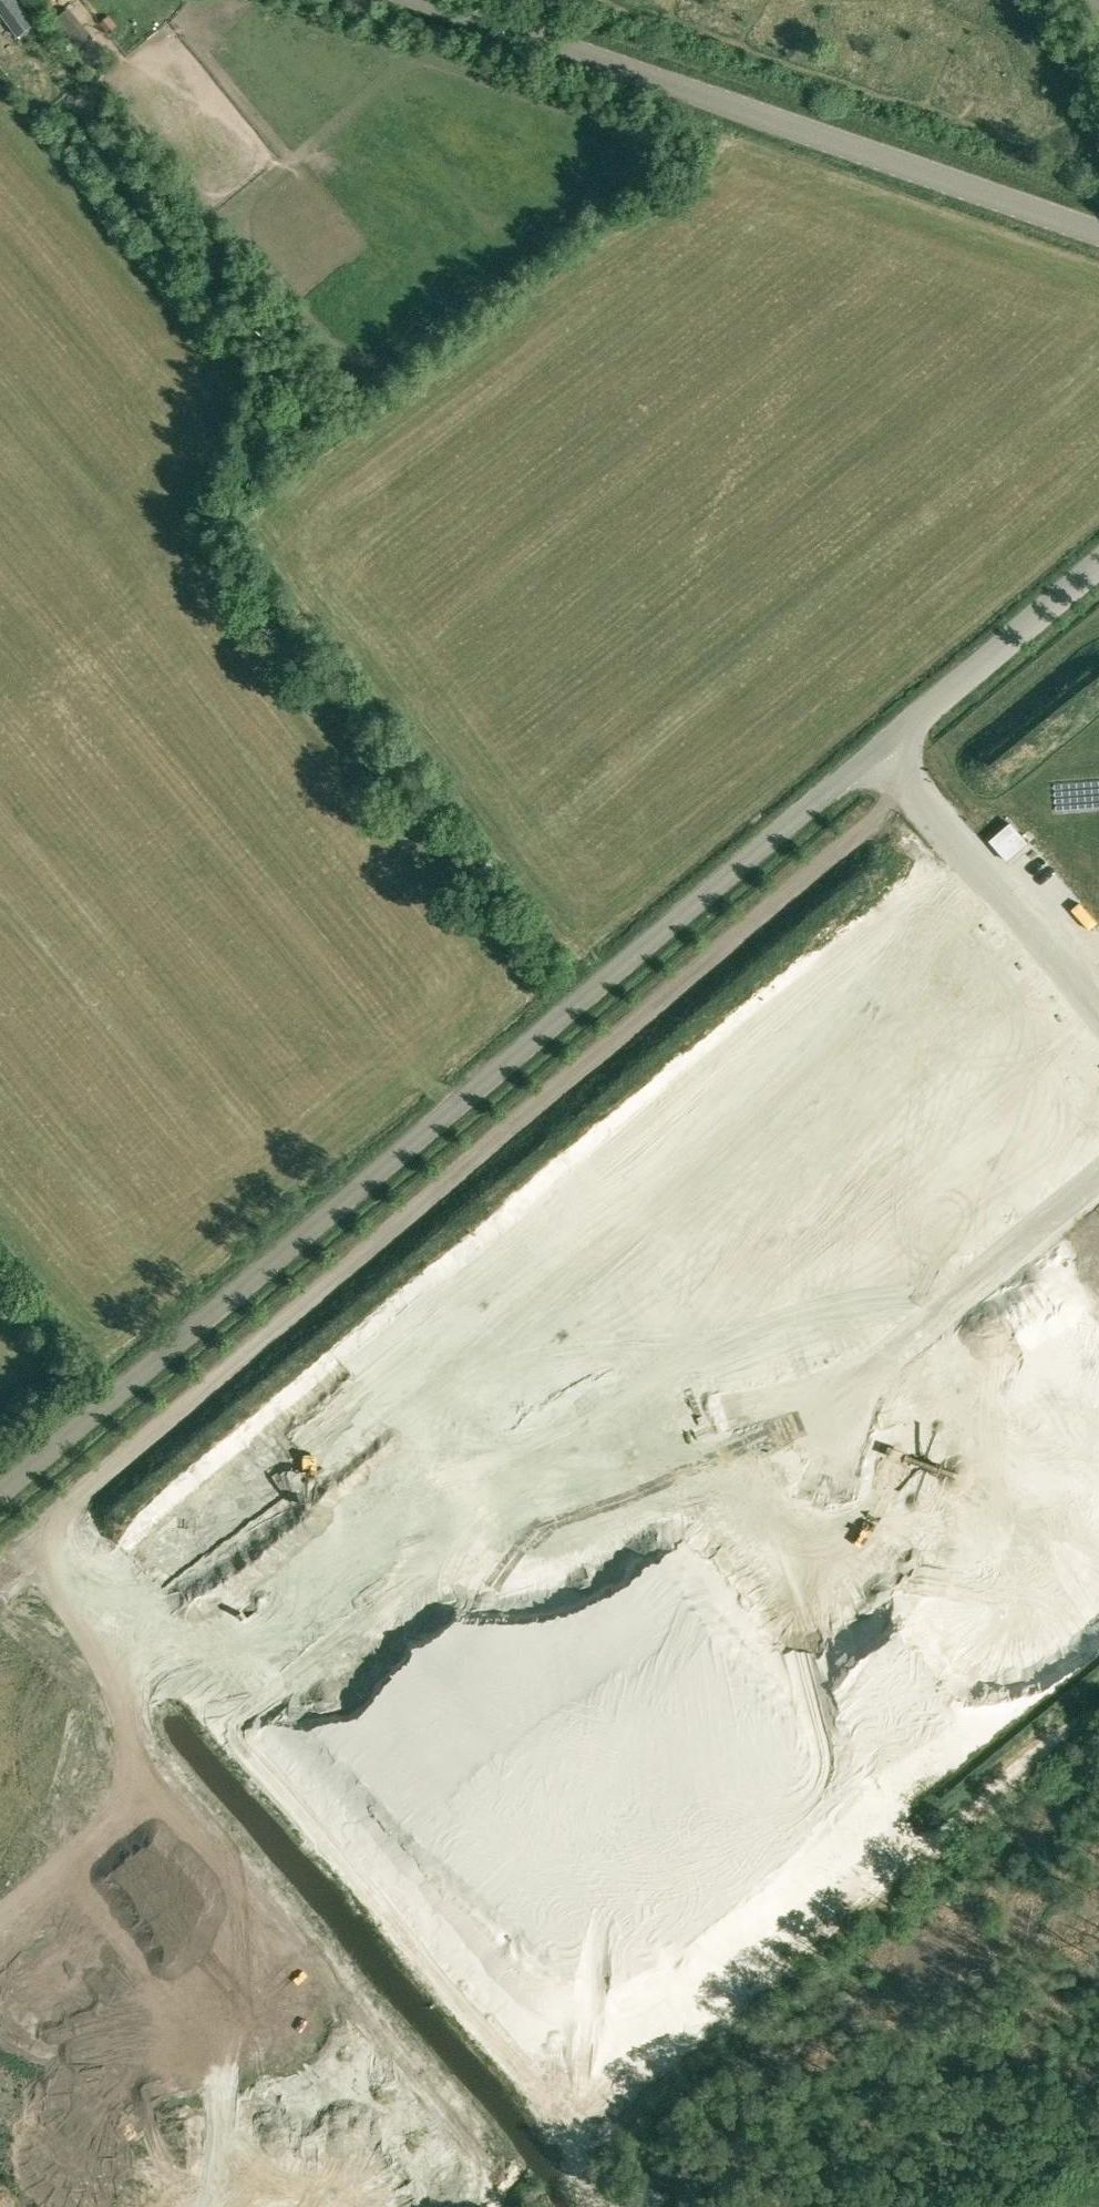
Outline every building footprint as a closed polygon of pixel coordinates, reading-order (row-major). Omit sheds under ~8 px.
[(15,0),(0,0),(0,11),(17,33),(32,21),(15,0)] [(50,24),(73,53),(93,37),(70,8),(50,24)] [(108,16),(100,24),(109,33),(117,25),(108,16)] [(1011,823),(990,841),(1007,861),(1028,843),(1011,823)]
